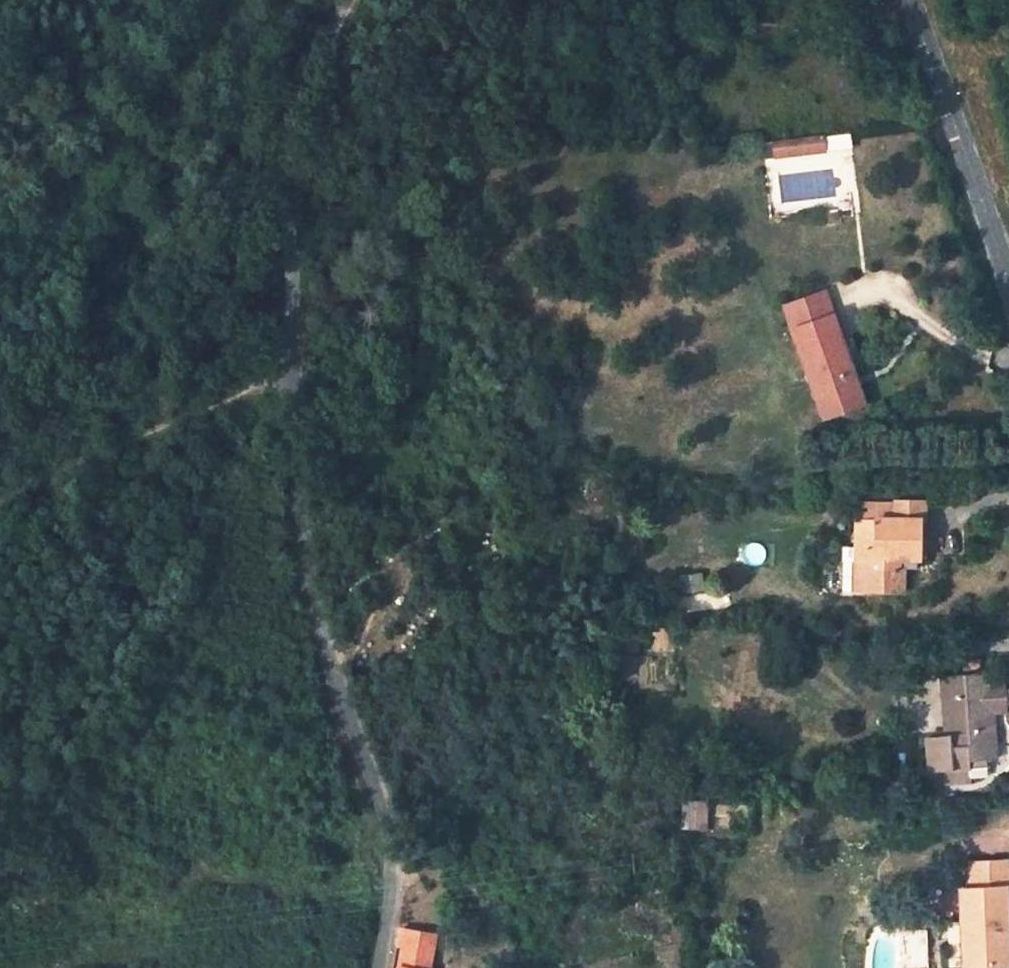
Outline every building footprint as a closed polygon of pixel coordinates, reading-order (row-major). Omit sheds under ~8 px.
[(781,162),(833,154),(831,138),(778,146),(781,162)] [(835,317),(826,294),(786,309),(795,332),(835,317)] [(869,405),(835,317),(795,332),(829,420),(869,405)] [(836,582),(901,580),(901,558),(897,558),(896,545),(916,545),(916,511),(852,513),(850,555),(837,556),(836,582)] [(929,774),(968,772),(967,749),(992,747),(988,699),(984,700),(981,670),(939,673),(942,725),(926,726),(929,774)] [(682,829),(710,829),(710,801),(682,801),(682,829)] [(1006,899),(1008,899),(1008,876),(970,875),(970,900),(966,900),(965,933),(960,933),(961,967),(1007,967),(1006,899)] [(433,935),(409,931),(399,929),(397,943),(404,945),(400,967),(428,967),(433,935)]
